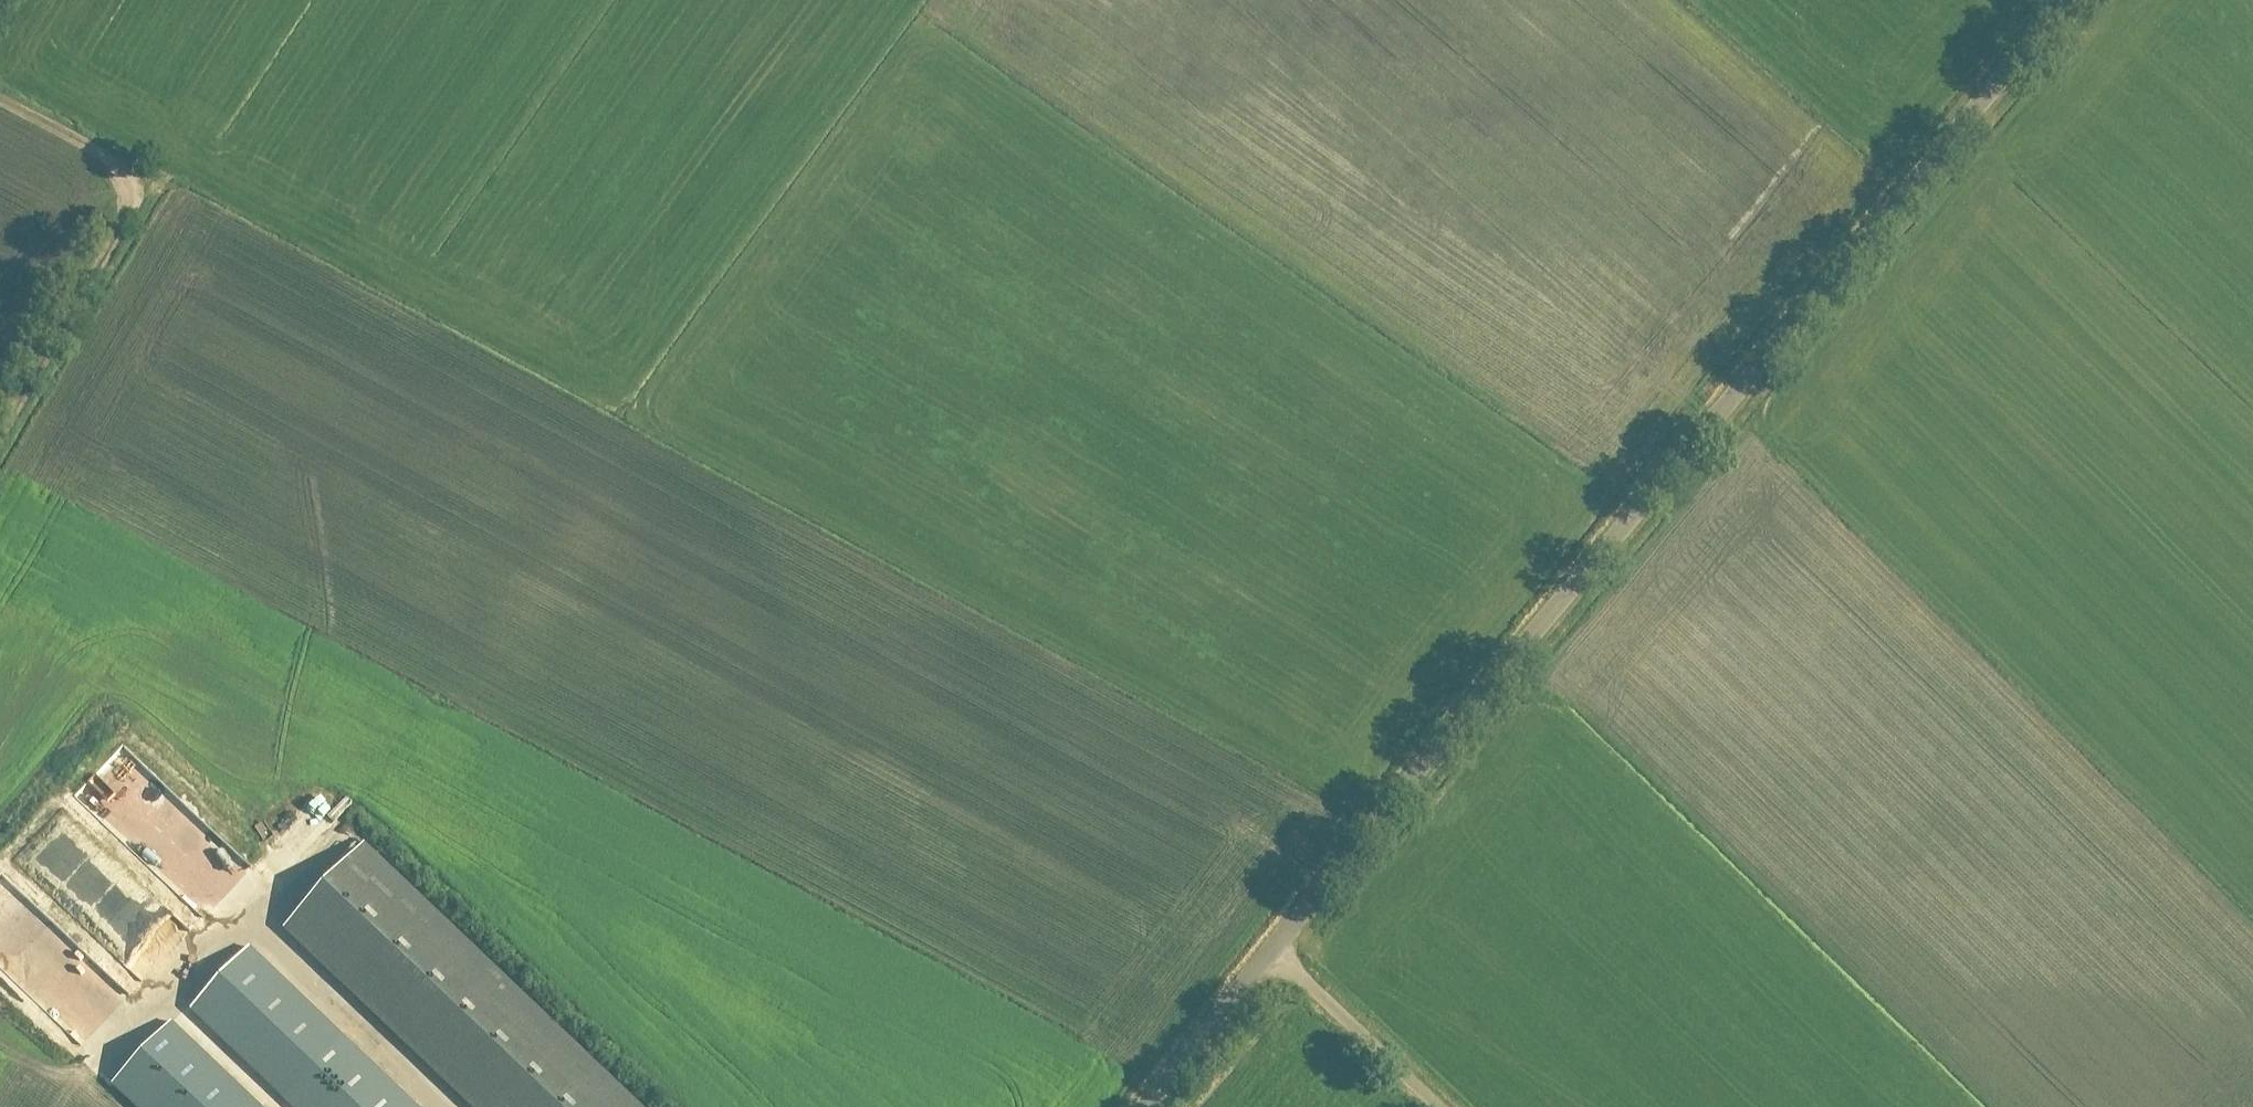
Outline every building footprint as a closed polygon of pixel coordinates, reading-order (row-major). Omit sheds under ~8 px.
[(362,846),(282,930),(468,1106),(637,1106),(362,846)] [(189,1012),(289,1106),(414,1106),(248,949),(189,1012)] [(171,1025),(112,1087),(133,1106),(257,1106),(171,1025)]
